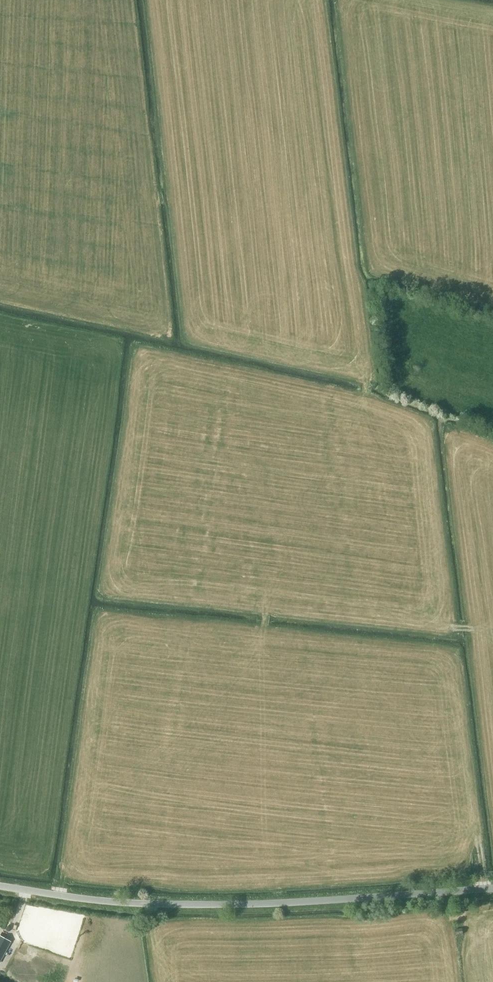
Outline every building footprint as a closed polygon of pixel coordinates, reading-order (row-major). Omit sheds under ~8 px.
[(10,942),(0,936),(0,961),(10,942)]
